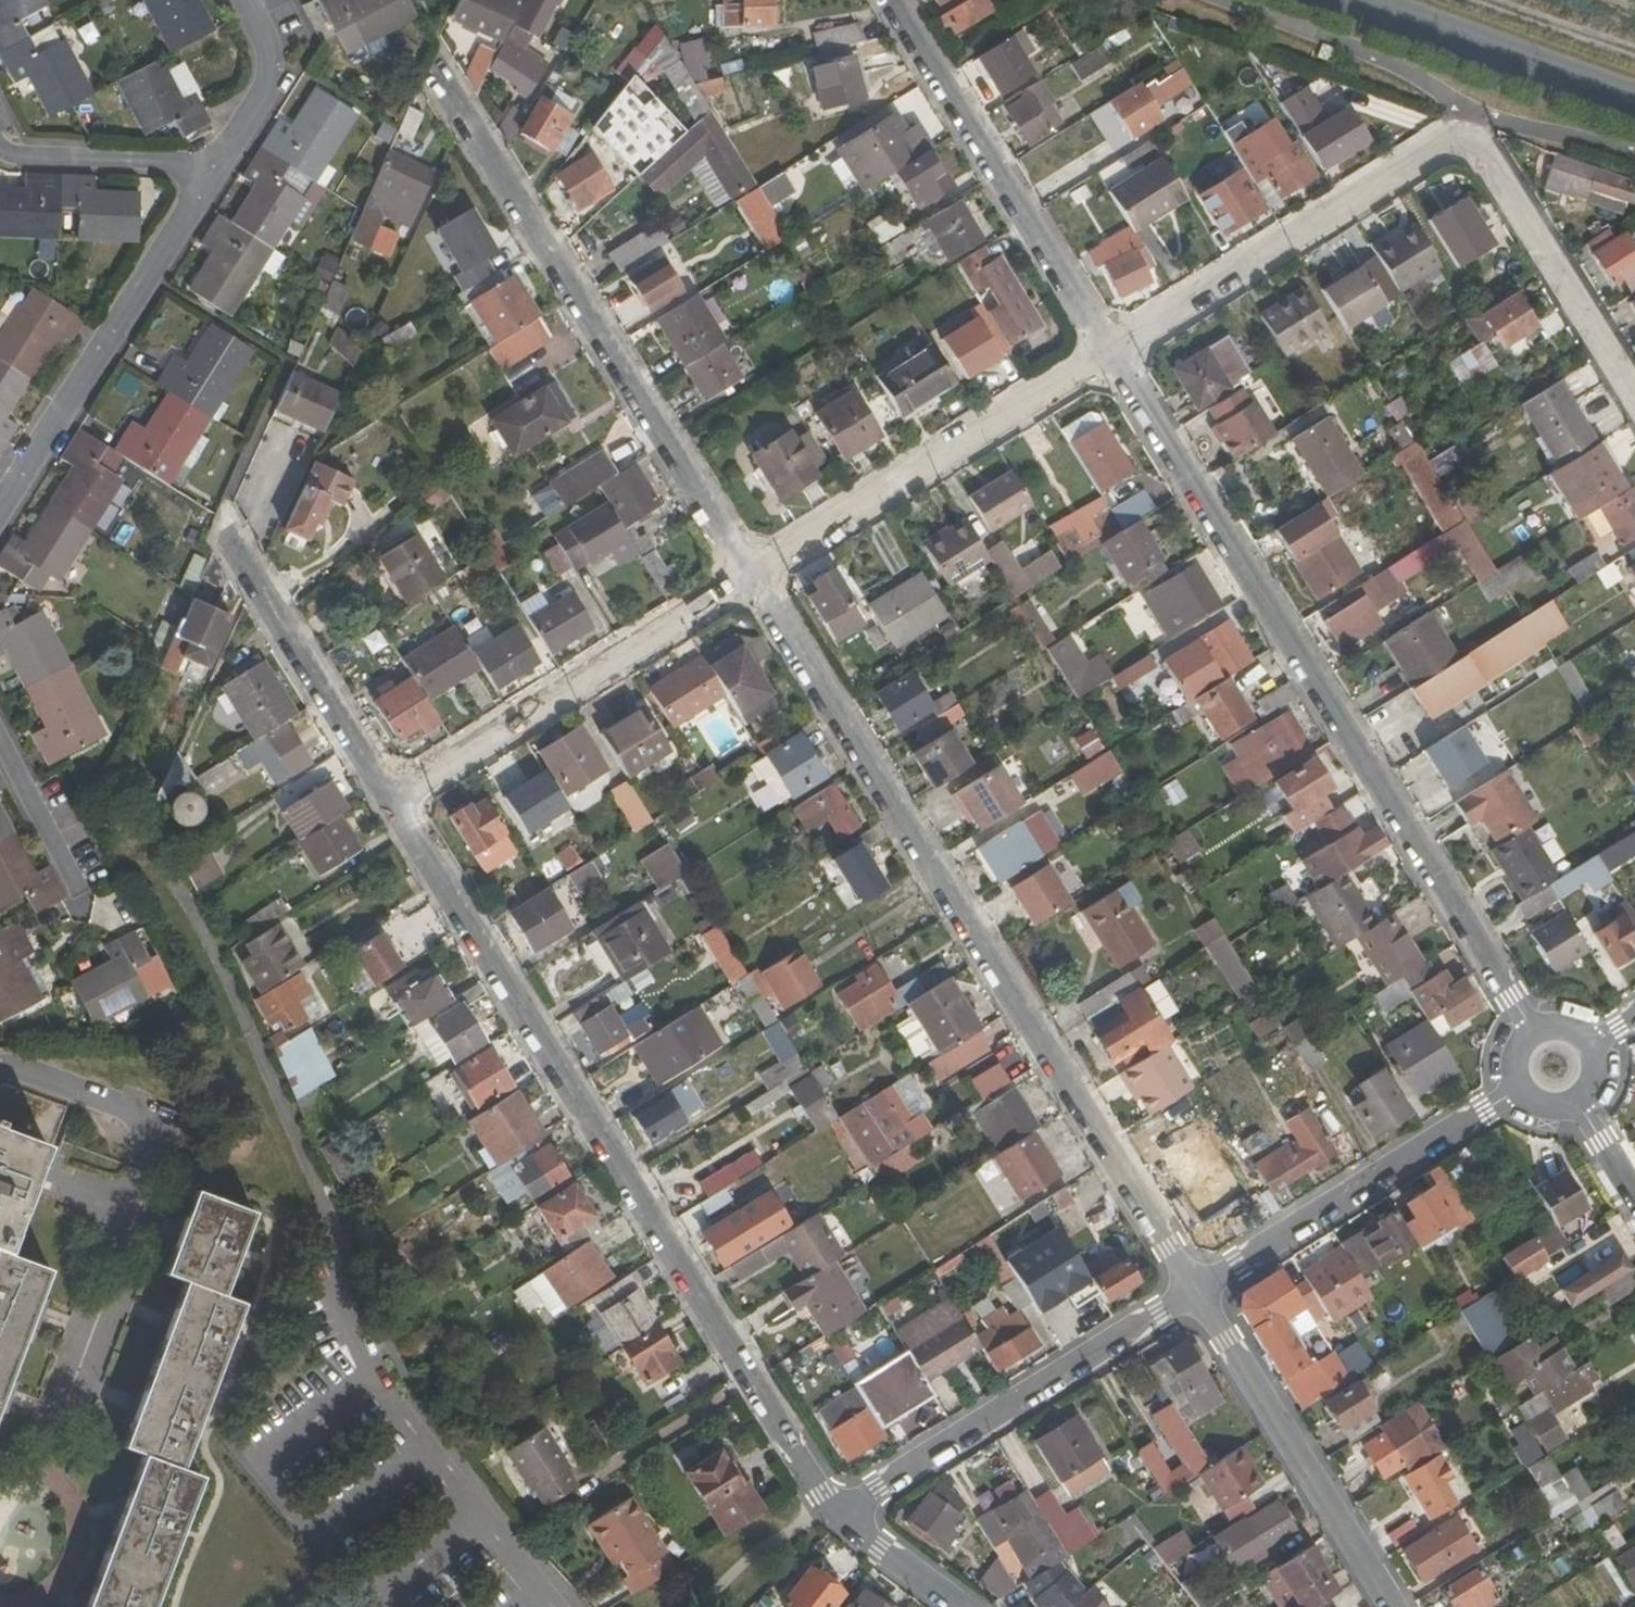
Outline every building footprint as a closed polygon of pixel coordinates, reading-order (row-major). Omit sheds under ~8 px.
[(42,0),(0,0),(0,50),(30,35),(21,18),(45,6),(42,0)] [(172,53),(214,31),(197,0),(145,0),(172,53)] [(415,15),(408,0),(320,0),(333,26),(346,51),(415,15)] [(501,43),(520,0),(459,0),(451,20),(476,31),(501,43)] [(490,70),(510,82),(530,94),(548,64),(519,47),(526,34),(532,37),(552,1),(550,0),(527,0),(490,70)] [(773,0),(724,0),(724,28),(774,27),(773,0)] [(988,0),(968,0),(943,16),(954,35),(994,11),(988,0)] [(818,54),(868,42),(855,23),(812,33),(818,54)] [(71,106),(91,95),(63,41),(60,43),(51,25),(30,35),(0,50),(0,54),(15,82),(30,75),(52,115),(71,106)] [(665,38),(656,25),(617,73),(626,82),(636,71),(665,38)] [(562,51),(571,34),(562,29),(553,45),(562,51)] [(1035,52),(1022,31),(976,60),(998,96),(1035,73),(1026,57),(1035,52)] [(695,125),(709,111),(703,100),(694,86),(674,53),(665,38),(636,71),(644,84),(662,72),(695,125)] [(1113,62),(1102,44),(1079,58),(1071,63),(1082,81),(1113,62)] [(694,86),(707,82),(693,45),(674,53),(694,86)] [(479,46),(465,76),(477,94),(496,55),(479,46)] [(868,98),(856,55),(808,68),(820,111),(868,98)] [(182,138),(212,122),(197,92),(180,101),(159,60),(131,74),(120,80),(147,134),(174,121),(182,138)] [(1196,89),(1178,60),(1167,67),(1171,76),(1146,91),(1141,84),(1109,104),(1132,140),(1164,121),(1159,112),(1196,89)] [(725,95),(721,78),(707,82),(694,86),(703,100),(725,95)] [(1006,110),(1029,146),(1063,125),(1051,105),(1056,102),(1043,80),(1021,94),(1024,98),(1006,110)] [(544,85),(527,116),(517,133),(535,143),(553,153),(581,104),(544,85)] [(290,167),(317,183),(358,117),(315,90),(292,126),(280,119),(261,149),(290,167)] [(512,107),(499,130),(509,146),(517,133),(527,116),(512,107)] [(422,115),(407,109),(395,134),(411,140),(422,115)] [(1312,133),(1332,163),(1350,152),(1368,140),(1348,110),(1312,133)] [(730,200),(755,185),(709,111),(695,125),(638,177),(649,188),(659,199),(704,159),(730,200)] [(907,131),(897,113),(835,152),(861,194),(893,174),(922,156),(928,152),(933,149),(918,124),(907,131)] [(1234,148),(1269,205),(1292,190),(1315,176),(1295,142),(1263,162),(1248,139),(1234,148)] [(290,167),(261,149),(242,178),(253,186),(230,222),(273,251),(306,200),(280,182),(290,167)] [(1634,206),(1634,180),(1542,149),(1534,173),(1550,177),(1547,187),(1609,208),(1613,199),(1634,206)] [(410,161),(388,151),(361,212),(329,284),(348,293),(382,216),(407,227),(432,171),(410,161)] [(951,188),(928,152),(922,156),(893,174),(916,211),(951,188)] [(578,212),(558,224),(568,242),(588,224),(582,213),(615,192),(591,153),(556,176),(567,194),(578,212)] [(1161,216),(1187,200),(1163,160),(1109,192),(1130,224),(1136,232),(1161,216)] [(1051,182),(1061,198),(1094,176),(1084,161),(1051,182)] [(1245,224),(1266,210),(1240,170),(1228,178),(1221,168),(1197,184),(1203,194),(1197,197),(1223,238),(1245,224)] [(23,172),(23,190),(0,189),(0,233),(57,235),(57,208),(58,174),(23,172)] [(793,192),(782,173),(758,188),(769,207),(793,192)] [(95,176),(58,174),(57,208),(77,209),(77,237),(137,239),(139,193),(95,192),(95,176)] [(1462,195),(1427,218),(1456,262),(1491,240),(1476,217),(1462,195)] [(983,239),(959,198),(905,231),(880,246),(869,253),(877,266),(929,233),(947,262),(983,239)] [(230,222),(219,216),(201,242),(200,245),(211,252),(187,292),(231,320),(261,270),(272,278),(284,258),(273,251),(230,222)] [(880,246),(905,231),(895,216),(870,232),(880,246)] [(684,229),(678,218),(667,225),(673,235),(684,229)] [(1495,245),(1507,240),(1498,218),(1486,223),(1495,245)] [(1137,251),(1144,247),(1136,232),(1130,224),(1100,243),(1102,247),(1088,256),(1097,270),(1104,266),(1124,298),(1139,289),(1155,279),(1137,251)] [(1390,240),(1369,253),(1396,294),(1436,269),(1410,228),(1390,240)] [(620,273),(656,250),(644,231),(607,254),(620,273)] [(812,254),(798,233),(789,239),(802,260),(812,254)] [(1623,234),(1589,255),(1599,270),(1608,286),(1626,276),(1634,291),(1634,254),(1623,234)] [(498,269),(508,262),(496,243),(468,261),(480,280),(498,269)] [(991,261),(983,247),(955,264),(982,305),(986,312),(986,313),(1008,347),(1028,335),(1042,325),(999,256),(991,261)] [(682,293),(660,258),(625,279),(636,297),(647,315),(682,293)] [(1336,279),(1316,292),(1340,330),(1341,330),(1379,307),(1355,267),(1336,279)] [(506,280),(498,269),(480,280),(456,295),(489,347),(504,337),(536,318),(537,318),(538,316),(520,287),(513,292),(506,280)] [(806,293),(818,285),(809,271),(796,279),(806,293)] [(1484,315),(1504,347),(1538,326),(1526,307),(1514,287),(1504,294),(1507,300),(1484,315)] [(1278,304),(1257,318),(1283,358),(1325,332),(1299,290),(1278,304)] [(667,346),(682,369),(722,344),(725,342),(697,296),(653,323),(667,346)] [(84,319),(59,303),(57,301),(45,319),(23,305),(0,342),(0,355),(31,374),(53,340),(66,348),(84,319)] [(974,310),(978,317),(986,312),(982,305),(974,310)] [(1002,355),(1010,351),(1008,347),(986,313),(978,317),(1002,355)] [(984,367),(1002,355),(978,317),(975,319),(942,339),(965,378),(984,367)] [(536,318),(504,337),(515,355),(548,336),(537,318),(536,318)] [(410,323),(382,340),(388,349),(416,333),(410,323)] [(168,391),(212,419),(254,352),(212,324),(187,362),(176,355),(157,384),(168,391)] [(354,368),(361,353),(335,327),(328,343),(354,368)] [(1223,340),(1205,351),(1169,373),(1181,392),(1193,412),(1235,386),(1234,383),(1235,382),(1245,376),(1223,340)] [(696,392),(710,415),(750,390),(722,344),(682,369),(696,392)] [(876,379),(900,418),(928,400),(956,383),(931,344),(876,379)] [(1448,365),(1462,386),(1490,368),(1477,346),(1448,365)] [(31,374),(0,355),(0,451),(17,424),(4,416),(31,374)] [(124,368),(113,386),(131,397),(142,379),(124,368)] [(323,434),(343,393),(291,371),(274,411),(323,434)] [(1575,411),(1556,381),(1516,407),(1553,466),(1594,441),(1575,411)] [(571,411),(552,382),(489,421),(511,456),(567,422),(563,416),(571,411)] [(1306,396),(1314,409),(1330,399),(1321,386),(1306,396)] [(114,451),(141,469),(152,453),(180,470),(212,419),(168,391),(144,428),(133,422),(114,451)] [(812,435),(831,468),(857,452),(882,436),(854,391),(814,415),(820,424),(809,431),(812,435)] [(1211,430),(1231,461),(1272,435),(1252,404),(1248,407),(1239,392),(1206,412),(1215,427),(1211,430)] [(1387,403),(1400,424),(1410,418),(1397,398),(1387,403)] [(1060,434),(1068,447),(1101,427),(1095,418),(1088,416),(1060,434)] [(1325,499),(1361,476),(1325,420),(1289,444),(1325,499)] [(1399,452),(1413,444),(1400,424),(1386,432),(1399,452)] [(1101,427),(1068,447),(1098,495),(1132,473),(1103,426),(1101,427)] [(789,427),(747,451),(776,500),(797,488),(818,476),(789,427)] [(47,504),(91,531),(107,505),(122,481),(98,465),(108,447),(80,428),(60,459),(70,466),(47,504)] [(1608,464),(1594,441),(1553,466),(1543,472),(1573,522),(1594,509),(1624,490),(1608,464)] [(1425,464),(1413,444),(1399,452),(1387,460),(1393,470),(1399,467),(1442,536),(1462,523),(1425,464)] [(596,486),(614,474),(608,463),(601,452),(549,483),(552,487),(541,495),(549,508),(560,501),(562,506),(596,486)] [(646,484),(634,463),(614,474),(596,486),(605,503),(621,529),(659,505),(646,484)] [(309,468),(278,534),(301,544),(319,505),(334,512),(346,486),(309,468)] [(1032,507),(1008,468),(988,481),(968,494),(991,532),(1032,507)] [(1624,490),(1594,509),(1619,548),(1634,538),(1634,500),(1628,488),(1624,490)] [(1138,522),(1156,510),(1144,492),(1117,509),(1107,494),(1099,499),(1106,509),(1120,533),(1138,522)] [(1323,500),(1272,532),(1294,567),(1316,603),(1358,578),(1325,523),(1333,518),(1323,500)] [(628,541),(621,529),(605,503),(564,529),(553,536),(558,545),(573,570),(574,571),(586,563),(588,566),(606,555),(614,568),(625,561),(636,554),(628,541)] [(91,531),(47,504),(24,541),(12,534),(0,555),(0,568),(21,580),(37,590),(47,575),(60,583),(91,531)] [(1100,545),(1120,533),(1106,509),(1072,531),(1081,546),(1072,551),(1077,559),(1100,545)] [(989,562),(964,522),(948,532),(945,527),(922,543),(949,586),(989,562)] [(1163,561),(1138,522),(1120,533),(1100,545),(1124,586),(1163,561)] [(922,543),(945,527),(942,523),(918,539),(922,543)] [(1471,537),(1462,523),(1442,536),(1439,538),(1448,552),(1471,537)] [(629,530),(636,550),(649,546),(642,526),(629,530)] [(375,559),(403,605),(430,589),(445,579),(417,533),(375,559)] [(573,570),(558,545),(545,554),(561,578),(573,570)] [(1002,581),(1013,599),(1069,565),(1057,547),(1002,581)] [(1476,583),(1493,572),(1478,548),(1461,559),(1476,583)] [(229,580),(211,551),(207,560),(192,594),(190,598),(194,599),(181,629),(177,628),(172,640),(182,645),(178,657),(206,669),(230,616),(217,611),(229,580)] [(1566,571),(1575,585),(1594,573),(1603,567),(1594,554),(1566,571)] [(192,594),(207,560),(195,555),(189,570),(186,568),(179,586),(192,594)] [(1527,574),(1516,558),(1493,572),(1503,589),(1527,574)] [(1168,636),(1221,604),(1208,583),(1195,562),(1143,594),(1168,636)] [(851,600),(828,564),(818,571),(807,578),(812,587),(805,592),(821,618),(851,600)] [(1618,580),(1608,564),(1603,567),(1594,573),(1604,589),(1618,580)] [(1626,570),(1634,586),(1634,564),(1626,570)] [(1388,570),(1353,591),(1359,601),(1321,624),(1330,639),(1338,652),(1368,632),(1364,624),(1372,618),(1372,614),(1402,594),(1388,570)] [(942,605),(921,572),(868,605),(895,649),(948,616),(942,605)] [(1503,589),(1493,572),(1476,583),(1474,584),(1485,604),(1505,592),(1503,589)] [(526,619),(549,656),(571,642),(593,629),(570,592),(526,619)] [(953,598),(942,605),(948,616),(959,633),(971,626),(953,598)] [(1035,654),(1044,649),(1017,605),(1013,599),(1004,605),(1035,654)] [(1044,649),(1055,642),(1028,599),(1017,605),(1044,649)] [(1409,689),(1406,692),(1416,707),(1425,722),(1541,649),(1568,631),(1549,601),(1521,618),(1455,660),(1409,689)] [(25,690),(69,666),(40,613),(13,627),(4,612),(0,614),(0,651),(4,649),(25,690)] [(1394,666),(1409,689),(1455,660),(1426,614),(1380,643),(1394,666)] [(1226,678),(1253,661),(1239,640),(1226,618),(1159,660),(1186,703),(1226,678)] [(169,647),(172,640),(177,628),(162,621),(153,639),(157,641),(169,647)] [(453,625),(400,659),(411,676),(427,704),(454,687),(481,669),(470,652),(453,625)] [(481,669),(494,691),(516,677),(538,664),(514,625),(470,652),(481,669)] [(160,668),(169,647),(157,641),(147,662),(160,668)] [(707,667),(722,692),(742,724),(760,714),(755,705),(770,695),(754,671),(739,646),(707,667)] [(1165,684),(1147,654),(1108,679),(1127,709),(1165,684)] [(673,672),(644,691),(667,727),(722,692),(707,667),(700,655),(673,672)] [(253,741),(297,714),(281,688),(265,663),(221,691),(253,741)] [(69,666),(25,690),(46,729),(34,736),(50,767),(107,737),(69,666)] [(931,711),(908,674),(874,695),(885,714),(897,732),(931,711)] [(424,735),(440,724),(427,704),(411,676),(372,702),(385,722),(397,743),(419,729),(424,735)] [(1251,720),(1226,678),(1191,700),(1217,741),(1251,720)] [(1265,719),(1300,698),(1290,683),(1256,703),(1265,719)] [(1590,701),(1578,709),(1585,720),(1598,712),(1590,701)] [(621,719),(597,734),(626,780),(669,751),(640,706),(621,719)] [(932,789),(970,766),(949,733),(962,723),(952,707),(912,732),(922,749),(912,756),(922,772),(932,789)] [(1188,721),(1179,707),(1169,713),(1179,727),(1188,721)] [(1309,754),(1310,753),(1298,734),(1285,714),(1232,747),(1249,775),(1262,767),(1269,779),(1309,754)] [(1070,737),(1083,758),(1103,745),(1090,724),(1070,737)] [(300,744),(289,725),(253,748),(275,785),(312,762),(300,744)] [(609,768),(582,726),(562,738),(539,753),(565,796),(609,768)] [(1434,772),(1444,789),(1484,764),(1460,728),(1422,752),(1434,772)] [(1056,731),(1042,741),(1055,760),(1070,749),(1056,731)] [(812,754),(798,732),(761,754),(790,799),(826,776),(812,754)] [(690,778),(698,793),(757,757),(747,741),(695,774),(690,778)] [(1066,769),(1078,791),(1120,769),(1108,746),(1066,769)] [(194,779),(178,750),(152,806),(194,779)] [(1320,772),(1309,754),(1269,779),(1264,783),(1268,791),(1274,786),(1292,814),(1332,790),(1320,772)] [(227,758),(194,779),(201,790),(234,770),(227,758)] [(1629,783),(1634,780),(1634,763),(1621,772),(1629,783)] [(1480,786),(1462,798),(1473,818),(1487,810),(1492,817),(1503,834),(1539,811),(1512,766),(1480,786)] [(974,821),(981,832),(1024,805),(999,767),(952,797),(957,805),(962,813),(967,810),(974,821)] [(567,809),(544,772),(523,786),(502,799),(525,835),(567,809)] [(1171,802),(1186,794),(1175,776),(1161,785),(1171,802)] [(336,794),(328,780),(280,809),(297,837),(345,808),(336,794)] [(831,782),(791,807),(805,829),(826,817),(838,838),(858,826),(844,804),(831,782)] [(1127,804),(1137,798),(1128,783),(1117,790),(1127,804)] [(1058,784),(1029,802),(1038,815),(1067,797),(1058,784)] [(185,793),(180,794),(176,795),(170,799),(168,806),(168,814),(170,821),(176,825),(182,827),(189,827),(193,825),(199,819),(201,813),(201,806),(198,800),(193,795),(185,793)] [(471,807),(469,803),(463,807),(448,817),(472,857),(507,835),(485,798),(471,807)] [(16,835),(0,804),(0,844),(16,835)] [(1344,873),(1386,847),(1375,829),(1358,839),(1348,823),(1338,807),(1311,823),(1325,846),(1298,864),(1315,890),(1344,873)] [(969,825),(974,821),(967,810),(962,813),(969,825)] [(1503,834),(1506,840),(1539,819),(1543,817),(1539,811),(1503,834)] [(361,848),(341,815),(297,843),(317,875),(361,848)] [(1518,868),(1534,894),(1546,887),(1572,870),(1539,819),(1506,840),(1502,843),(1518,868)] [(1039,856),(1056,846),(1044,828),(1036,833),(1028,820),(979,851),(989,868),(1000,884),(1041,859),(1039,856)] [(885,838),(876,823),(853,839),(857,845),(832,861),(858,902),(886,885),(875,868),(864,850),(885,838)] [(1166,843),(1178,863),(1198,851),(1185,831),(1166,843)] [(0,844),(0,910),(25,896),(35,914),(53,904),(64,898),(48,867),(36,873),(16,835),(0,844)] [(656,887),(684,867),(664,839),(636,858),(656,887)] [(571,846),(556,855),(564,869),(580,860),(571,846)] [(211,851),(182,868),(196,892),(224,873),(211,851)] [(1572,870),(1546,887),(1554,900),(1585,879),(1592,890),(1611,878),(1596,855),(1572,870)] [(603,866),(597,856),(568,874),(574,884),(603,866)] [(1046,867),(1009,890),(1021,908),(1032,926),(1069,904),(1046,867)] [(1353,937),(1376,923),(1360,898),(1344,873),(1315,890),(1302,899),(1333,949),(1353,937)] [(1140,903),(1129,883),(1082,913),(1116,968),(1153,945),(1130,909),(1140,903)] [(1278,914),(1296,903),(1286,887),(1269,897),(1278,914)] [(505,912),(490,922),(496,931),(511,923),(531,953),(563,932),(541,897),(508,917),(505,912)] [(1624,900),(1607,911),(1613,920),(1590,934),(1610,969),(1630,956),(1634,952),(1634,918),(1624,900)] [(248,938),(286,914),(278,901),(240,925),(248,938)] [(670,953),(639,903),(593,931),(624,981),(670,953)] [(1552,971),(1586,951),(1563,913),(1529,934),(1540,952),(1552,971)] [(1406,937),(1391,914),(1376,923),(1353,937),(1384,984),(1421,961),(1406,937)] [(1224,936),(1213,918),(1193,931),(1203,948),(1209,945),(1224,936)] [(698,932),(728,980),(745,970),(716,922),(698,932)] [(0,931),(0,1023),(40,1002),(19,960),(31,954),(15,924),(0,931)] [(284,979),(305,966),(279,925),(245,947),(251,956),(241,963),(260,993),(284,979)] [(150,962),(134,931),(118,940),(104,949),(110,960),(69,982),(92,1027),(148,999),(133,970),(150,962)] [(403,969),(381,935),(352,954),(374,988),(403,969)] [(1209,945),(1228,974),(1242,965),(1229,944),(1224,936),(1209,945)] [(757,970),(747,976),(777,1024),(788,1017),(783,1010),(820,987),(808,969),(797,950),(760,974),(757,970)] [(906,1004),(947,978),(939,964),(894,992),(885,979),(877,965),(855,979),(858,984),(838,996),(859,1032),(906,1004)] [(1258,991),(1242,965),(1228,974),(1243,1000),(1258,991)] [(410,1027),(453,1000),(434,970),(391,997),(410,1027)] [(1443,971),(1409,992),(1427,1021),(1428,1022),(1440,1015),(1448,1029),(1481,1009),(1471,993),(1462,977),(1451,984),(1443,971)] [(1077,1006),(1087,1021),(1138,989),(1128,974),(1077,1006)] [(286,982),(284,979),(260,993),(250,1000),(264,1018),(281,1008),(293,1028),(308,1020),(299,1006),(312,997),(298,975),(286,982)] [(777,1024),(747,976),(735,983),(765,1031),(777,1024)] [(963,1003),(947,978),(906,1004),(938,1056),(975,1032),(979,1029),(963,1003)] [(486,995),(479,983),(458,997),(461,1002),(426,1024),(436,1039),(423,1048),(440,1074),(488,1044),(476,1026),(465,1009),(486,995)] [(1138,989),(1087,1021),(1100,1043),(1114,1065),(1128,1055),(1131,1060),(1148,1049),(1145,1043),(1165,1031),(1139,988),(1138,989)] [(1262,1003),(1257,995),(1247,1001),(1252,1008),(1262,1003)] [(578,1024),(595,1014),(589,1003),(572,1013),(578,1024)] [(727,1041),(703,1003),(652,1035),(634,1046),(642,1058),(635,1063),(643,1073),(649,1069),(658,1084),(727,1041)] [(634,1046),(652,1035),(641,1019),(625,1030),(610,1005),(595,1014),(578,1024),(598,1055),(607,1049),(613,1059),(634,1046)] [(1260,1037),(1280,1026),(1271,1012),(1251,1023),(1260,1037)] [(1438,1084),(1458,1071),(1428,1022),(1427,1021),(1386,1046),(1417,1096),(1438,1084)] [(795,1053),(777,1024),(765,1031),(783,1060),(795,1053)] [(273,1052),(289,1042),(281,1031),(268,1039),(273,1052)] [(975,1032),(938,1056),(928,1062),(938,1078),(985,1049),(975,1032)] [(1324,1062),(1307,1036),(1293,1045),(1309,1072),(1324,1062)] [(303,1065),(289,1042),(273,1052),(284,1077),(303,1065)] [(1158,1052),(1160,1051),(1164,1049),(1173,1043),(1172,1042),(1157,1051),(1158,1052)] [(479,1113),(517,1089),(504,1069),(491,1049),(453,1072),(479,1113)] [(1158,1052),(1119,1075),(1131,1092),(1135,1090),(1141,1099),(1151,1115),(1190,1091),(1164,1049),(1160,1051),(1158,1052)] [(803,1067),(795,1053),(783,1060),(776,1065),(758,1076),(767,1089),(803,1067)] [(810,1077),(803,1067),(767,1089),(741,1105),(749,1117),(790,1091),(815,1132),(827,1124),(836,1119),(819,1091),(810,1077)] [(1392,1127),(1412,1114),(1384,1069),(1356,1088),(1364,1100),(1352,1107),(1372,1139),(1392,1127)] [(820,1070),(810,1077),(819,1091),(829,1083),(820,1070)] [(701,1106),(687,1083),(631,1116),(649,1148),(686,1124),(683,1118),(701,1106)] [(2,1085),(0,1090),(0,1402),(32,1317),(49,1272),(5,1256),(31,1188),(46,1148),(52,1149),(67,1109),(2,1085)] [(909,1145),(930,1131),(920,1114),(912,1119),(905,1109),(890,1085),(836,1119),(867,1169),(909,1145)] [(531,1112),(517,1089),(479,1113),(466,1121),(496,1167),(504,1162),(520,1152),(542,1137),(546,1135),(531,1112)] [(623,1118),(646,1104),(637,1089),(615,1103),(623,1118)] [(1034,1130),(1039,1127),(1027,1108),(1015,1089),(972,1116),(995,1154),(1034,1130)] [(311,1090),(295,1101),(307,1130),(328,1116),(311,1090)] [(1135,1090),(1131,1092),(1134,1097),(1136,1102),(1141,1099),(1135,1090)] [(1192,1112),(1184,1100),(1145,1125),(1153,1139),(1160,1152),(1195,1131),(1185,1116),(1192,1112)] [(1251,1165),(1270,1195),(1303,1175),(1337,1154),(1308,1107),(1281,1124),(1291,1140),(1251,1165)] [(1634,1136),(1634,1116),(1624,1122),(1633,1137),(1634,1136)] [(872,1177),(867,1169),(836,1119),(827,1124),(836,1137),(832,1140),(860,1184),(872,1177)] [(327,1146),(341,1136),(337,1128),(313,1144),(316,1152),(327,1146)] [(1048,1153),(1034,1130),(995,1154),(992,1156),(1020,1202),(1062,1176),(1048,1153)] [(546,1144),(542,1137),(520,1152),(524,1158),(546,1144)] [(533,1208),(571,1183),(559,1164),(546,1144),(524,1158),(508,1168),(504,1162),(496,1167),(486,1173),(504,1203),(523,1191),(533,1208)] [(919,1160),(909,1145),(867,1169),(872,1177),(878,1186),(919,1160)] [(337,1171),(327,1146),(316,1152),(327,1177),(337,1171)] [(524,1158),(520,1152),(504,1162),(508,1168),(524,1158)] [(1438,1164),(1422,1173),(1429,1185),(1415,1195),(1402,1204),(1410,1219),(1404,1224),(1418,1247),(1455,1225),(1458,1228),(1471,1221),(1438,1164)] [(723,1189),(737,1181),(728,1166),(697,1186),(706,1199),(723,1189)] [(1560,1172),(1529,1192),(1555,1232),(1586,1212),(1573,1192),(1560,1172)] [(586,1206),(571,1183),(533,1208),(562,1253),(601,1228),(586,1206)] [(1072,1202),(1063,1187),(1050,1195),(1060,1210),(1072,1202)] [(731,1203),(723,1189),(706,1199),(699,1204),(707,1218),(731,1203)] [(201,1479),(181,1471),(243,1303),(223,1296),(253,1215),(194,1192),(178,1237),(164,1275),(183,1283),(168,1323),(134,1414),(121,1448),(143,1456),(119,1519),(86,1606),(152,1606),(201,1479)] [(1048,1214),(1041,1201),(1026,1211),(1034,1223),(1048,1214)] [(729,1266),(759,1247),(735,1211),(700,1233),(723,1270),(729,1266)] [(834,1261),(843,1255),(817,1211),(776,1237),(802,1281),(834,1261)] [(1337,1246),(1342,1253),(1358,1279),(1410,1246),(1389,1213),(1363,1229),(1337,1246)] [(1019,1308),(1028,1302),(1017,1283),(1000,1256),(986,1235),(962,1250),(977,1274),(990,1266),(1003,1286),(1000,1287),(1012,1306),(1019,1308)] [(1499,1258),(1513,1281),(1546,1262),(1530,1239),(1499,1258)] [(599,1262),(588,1244),(541,1273),(563,1308),(610,1279),(599,1262)] [(768,1262),(759,1247),(729,1266),(738,1280),(768,1262)] [(1000,1256),(1017,1283),(1030,1274),(1014,1247),(1000,1256)] [(1292,1292),(1311,1322),(1324,1314),(1330,1322),(1369,1297),(1358,1279),(1342,1253),(1322,1265),(1302,1277),(1306,1283),(1292,1292)] [(959,1262),(955,1256),(933,1269),(937,1276),(959,1262)] [(1088,1279),(1104,1304),(1121,1293),(1139,1282),(1124,1257),(1088,1279)] [(1557,1294),(1568,1313),(1597,1295),(1630,1276),(1623,1266),(1618,1257),(1557,1294)] [(865,1310),(834,1261),(802,1281),(781,1294),(793,1313),(802,1308),(820,1337),(823,1336),(865,1310)] [(1058,1261),(1034,1275),(1063,1322),(1073,1315),(1076,1319),(1087,1312),(1098,1305),(1077,1272),(1067,1278),(1058,1261)] [(1254,1339),(1299,1413),(1319,1400),(1350,1381),(1331,1353),(1314,1364),(1310,1358),(1293,1342),(1281,1325),(1301,1312),(1275,1270),(1256,1283),(1236,1295),(1235,1309),(1254,1339)] [(644,1285),(635,1271),(589,1300),(617,1346),(653,1323),(655,1322),(645,1306),(636,1290),(644,1285)] [(1630,1276),(1597,1295),(1604,1307),(1634,1288),(1634,1284),(1630,1276)] [(1448,1302),(1456,1315),(1463,1311),(1475,1304),(1466,1292),(1448,1302)] [(905,1350),(923,1380),(951,1364),(978,1348),(948,1297),(895,1329),(905,1350)] [(1475,1304),(1463,1311),(1487,1350),(1509,1338),(1484,1298),(1475,1304)] [(984,1329),(971,1337),(978,1348),(993,1373),(1014,1359),(1035,1346),(1014,1310),(1005,1316),(1001,1308),(979,1322),(984,1329)] [(1452,1337),(1465,1330),(1456,1315),(1443,1323),(1452,1337)] [(653,1323),(617,1346),(642,1386),(679,1363),(666,1343),(653,1323)] [(1486,1362),(1513,1407),(1578,1368),(1560,1339),(1535,1354),(1526,1338),(1486,1362)] [(1186,1345),(1149,1368),(1170,1403),(1182,1422),(1219,1398),(1203,1371),(1186,1345)] [(923,1380),(905,1350),(863,1377),(852,1359),(842,1366),(855,1386),(881,1428),(907,1411),(932,1395),(923,1380)] [(1578,1368),(1513,1407),(1526,1428),(1543,1454),(1564,1440),(1551,1418),(1592,1392),(1589,1386),(1595,1381),(1584,1364),(1578,1368)] [(1350,1381),(1319,1400),(1334,1423),(1349,1446),(1377,1429),(1382,1426),(1354,1379),(1350,1381)] [(866,1450),(887,1437),(881,1428),(855,1386),(813,1412),(844,1463),(866,1450)] [(460,1404),(454,1392),(442,1400),(449,1411),(460,1404)] [(1198,1473),(1209,1465),(1182,1422),(1170,1403),(1160,1409),(1150,1415),(1180,1464),(1163,1474),(1159,1468),(1162,1465),(1151,1447),(1137,1455),(1162,1495),(1198,1473)] [(1377,1429),(1382,1436),(1361,1449),(1370,1464),(1380,1479),(1401,1466),(1405,1473),(1443,1450),(1415,1405),(1382,1426),(1377,1429)] [(1108,1471),(1074,1416),(1054,1429),(1034,1441),(1068,1496),(1108,1471)] [(1543,1454),(1526,1428),(1510,1439),(1528,1468),(1545,1457),(1543,1454)] [(578,1485),(543,1429),(508,1450),(544,1507),(578,1485)] [(1248,1461),(1240,1447),(1209,1465),(1198,1473),(1220,1509),(1260,1484),(1253,1474),(1246,1463),(1248,1461)] [(719,1538),(763,1510),(745,1482),(741,1485),(733,1472),(719,1449),(684,1472),(705,1507),(700,1510),(719,1538)] [(1558,1478),(1545,1457),(1528,1468),(1524,1470),(1536,1490),(1531,1494),(1548,1520),(1560,1512),(1574,1504),(1558,1478)] [(1450,1498),(1432,1469),(1406,1485),(1415,1500),(1424,1515),(1450,1498)] [(1558,1478),(1574,1504),(1589,1494),(1573,1469),(1558,1478)] [(1038,1476),(1022,1485),(1023,1488),(1062,1550),(1078,1540),(1038,1476)] [(964,1506),(937,1485),(909,1523),(927,1536),(944,1549),(957,1532),(950,1527),(964,1506)] [(997,1503),(972,1518),(997,1559),(1027,1542),(1044,1570),(1057,1561),(1065,1556),(1062,1550),(1023,1488),(997,1503)] [(1620,1510),(1611,1494),(1588,1508),(1598,1524),(1620,1510)] [(630,1594),(671,1568),(626,1498),(586,1524),(600,1546),(606,1543),(616,1560),(627,1576),(621,1580),(630,1594)] [(1286,1514),(1276,1499),(1251,1514),(1213,1538),(1232,1568),(1295,1529),(1286,1514)] [(1586,1524),(1574,1504),(1560,1512),(1573,1533),(1586,1524)] [(1142,1517),(1118,1521),(1124,1548),(1147,1543),(1142,1517)] [(1473,1549),(1453,1518),(1400,1552),(1409,1568),(1419,1583),(1473,1549)] [(1393,1549),(1425,1528),(1422,1522),(1409,1530),(1405,1526),(1386,1538),(1393,1549)] [(1183,1533),(1153,1549),(1163,1568),(1193,1552),(1183,1533)] [(606,1543),(600,1546),(610,1564),(616,1560),(606,1543)] [(1339,1591),(1324,1568),(1310,1546),(1271,1569),(1295,1606),(1313,1606),(1328,1598),(1339,1591)] [(1614,1560),(1634,1593),(1634,1547),(1614,1560)] [(1151,1567),(1160,1562),(1150,1550),(1142,1556),(1151,1567)] [(978,1587),(996,1599),(1015,1587),(997,1560),(978,1587)] [(1083,1595),(1088,1591),(1065,1570),(1064,1572),(1057,1561),(1044,1570),(1025,1581),(1034,1594),(1031,1597),(1042,1606),(1073,1606),(1083,1595)] [(808,1567),(781,1605),(784,1606),(834,1606),(844,1594),(826,1580),(808,1567)] [(1474,1568),(1437,1591),(1445,1605),(1447,1606),(1485,1606),(1495,1601),(1474,1568)] [(1240,1589),(1231,1576),(1202,1594),(1191,1576),(1178,1585),(1195,1606),(1211,1606),(1240,1589)] [(880,1606),(861,1593),(850,1605),(848,1604),(846,1606),(880,1606)] [(1073,1606),(1098,1606),(1083,1595),(1073,1606)] [(1328,1598),(1313,1606),(1333,1606),(1328,1598)]
